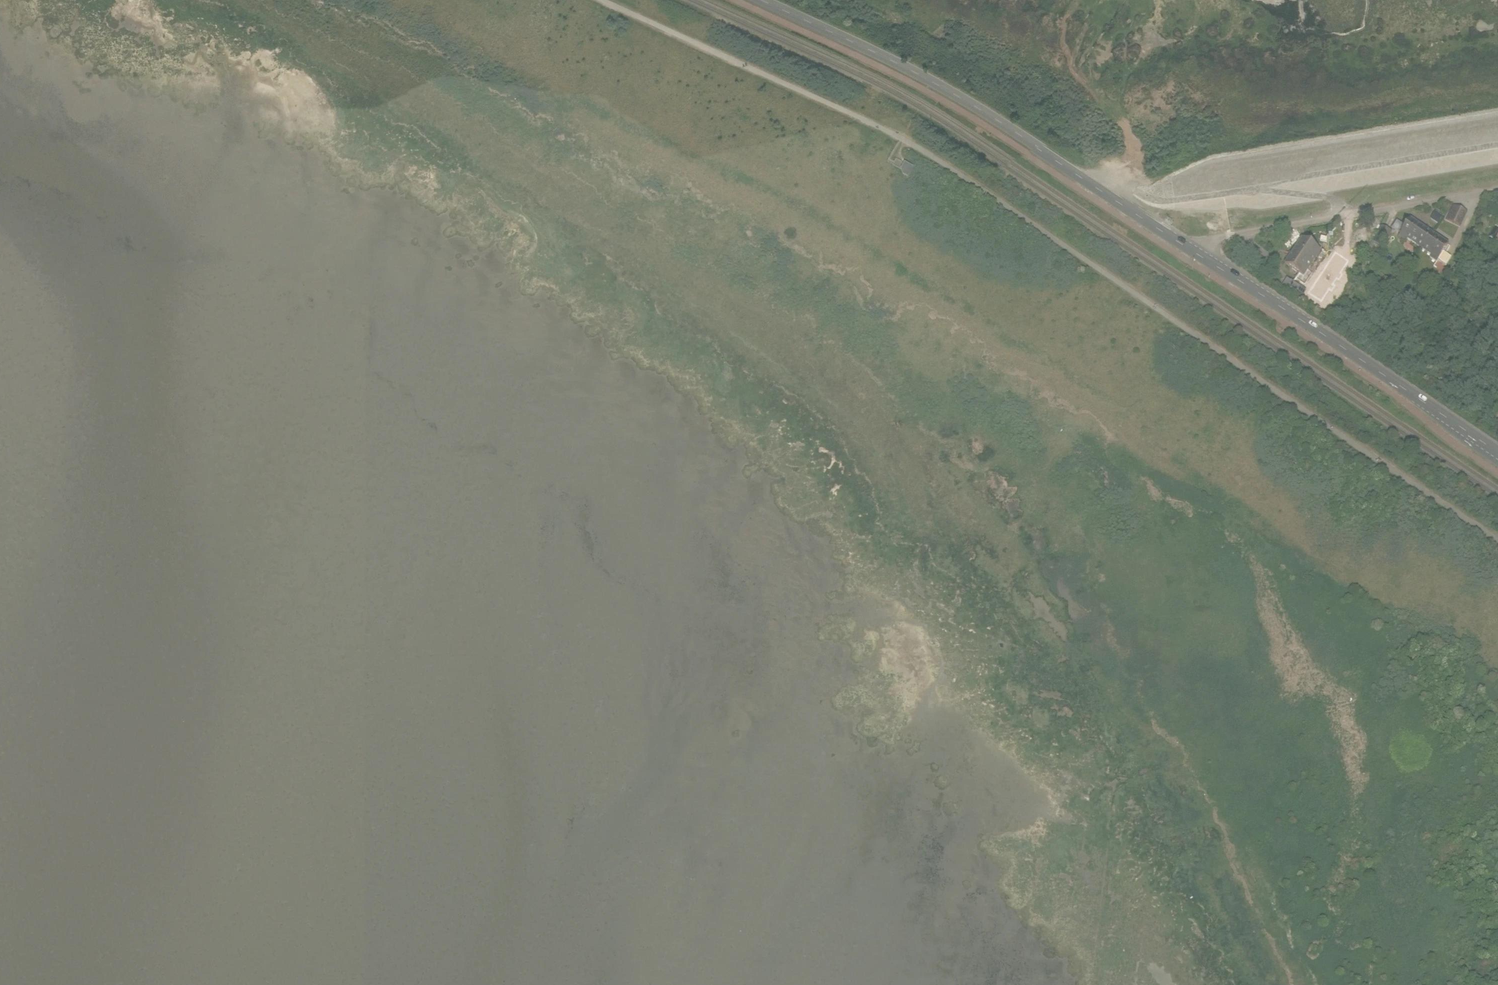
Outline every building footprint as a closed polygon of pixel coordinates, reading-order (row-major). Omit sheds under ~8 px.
[(915,170),(907,165),(903,172),(904,177),(910,180),(915,170)] [(1455,204),(1448,218),(1462,225),(1469,210),(1455,204)] [(1438,209),(1433,216),(1441,222),(1446,215),(1438,209)] [(1407,238),(1417,244),(1427,228),(1418,222),(1409,216),(1397,236),(1405,241),(1407,238)] [(1378,236),(1390,241),(1395,228),(1383,224),(1378,236)] [(1437,234),(1427,228),(1417,244),(1439,259),(1444,250),(1450,242),(1437,234)] [(1365,231),(1360,241),(1365,243),(1371,233),(1365,231)] [(1314,243),(1306,236),(1285,263),(1298,273),(1295,277),(1304,283),(1312,272),(1308,269),(1323,249),(1314,243)] [(1444,250),(1439,259),(1435,265),(1442,270),(1452,255),(1444,250)] [(1339,282),(1333,292),(1341,298),(1348,287),(1339,282)]
